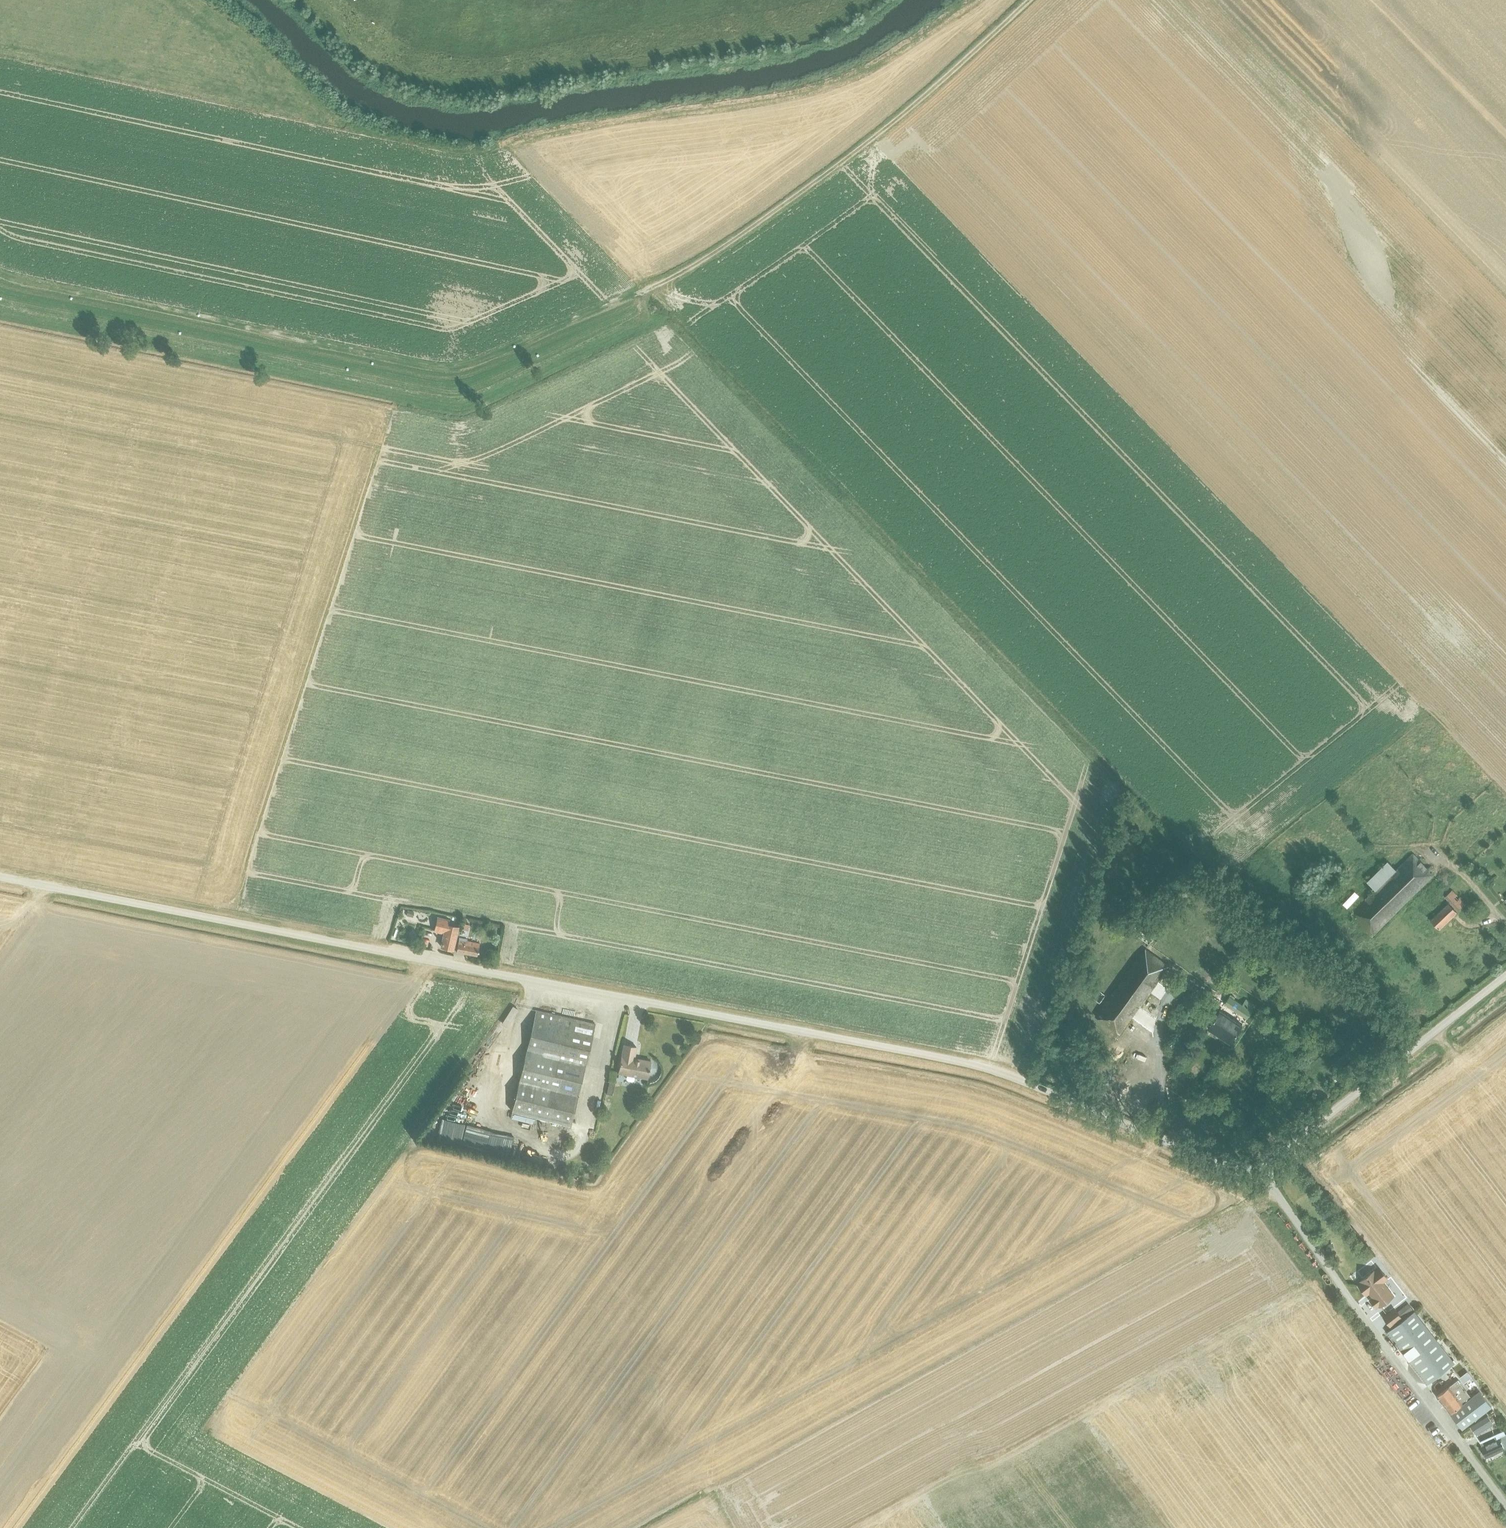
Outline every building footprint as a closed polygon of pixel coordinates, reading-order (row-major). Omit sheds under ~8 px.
[(1371,936),(1434,875),(1412,853),(1350,914),(1371,936)] [(1343,903),(1348,908),(1361,895),(1356,890),(1343,903)] [(1458,911),(1465,904),(1452,890),(1444,896),(1458,911)] [(1438,929),(1456,912),(1447,903),(1430,920),(1438,929)] [(453,949),(458,927),(443,924),(444,920),(437,918),(434,931),(444,933),(441,947),(453,949)] [(477,955),(479,943),(459,939),(456,951),(477,955)] [(1120,1034),(1169,966),(1145,948),(1096,1016),(1120,1034)] [(1099,1003),(1105,995),(1089,983),(1083,991),(1099,1003)] [(1223,987),(1216,997),(1221,1001),(1228,991),(1223,987)] [(1246,1018),(1255,1005),(1246,999),(1242,1004),(1234,998),(1235,996),(1231,993),(1224,1003),(1246,1018)] [(537,1010),(512,1112),(571,1125),(595,1024),(537,1010)] [(1230,1043),(1242,1025),(1220,1010),(1207,1028),(1230,1043)] [(621,1056),(618,1072),(648,1078),(651,1061),(634,1058),(636,1046),(625,1044),(622,1056),(621,1056)] [(1338,1072),(1331,1078),(1334,1082),(1342,1076),(1338,1072)] [(1345,1226),(1341,1229),(1346,1234),(1349,1231),(1345,1226)] [(1332,1243),(1325,1245),(1327,1251),(1327,1253),(1334,1251),(1332,1243)] [(1373,1297),(1370,1300),(1375,1307),(1378,1304),(1380,1306),(1393,1295),(1382,1281),(1387,1278),(1379,1267),(1374,1271),(1373,1270),(1360,1280),(1361,1282),(1358,1284),(1366,1294),(1369,1292),(1373,1297)] [(1402,1317),(1413,1308),(1408,1303),(1398,1311),(1402,1317)] [(1394,1308),(1383,1316),(1390,1326),(1401,1318),(1394,1308)] [(1428,1383),(1455,1362),(1414,1310),(1387,1331),(1428,1383)] [(1460,1381),(1458,1378),(1436,1395),(1450,1413),(1462,1428),(1492,1406),(1480,1390),(1471,1397),(1460,1382),(1460,1381)] [(1499,1421),(1494,1413),(1489,1415),(1494,1424),(1499,1421)] [(1488,1416),(1471,1427),(1476,1436),(1494,1425),(1488,1416)] [(1505,1448),(1505,1433),(1499,1436),(1500,1438),(1497,1440),(1495,1435),(1480,1442),(1482,1446),(1481,1446),(1486,1457),(1505,1448)]
